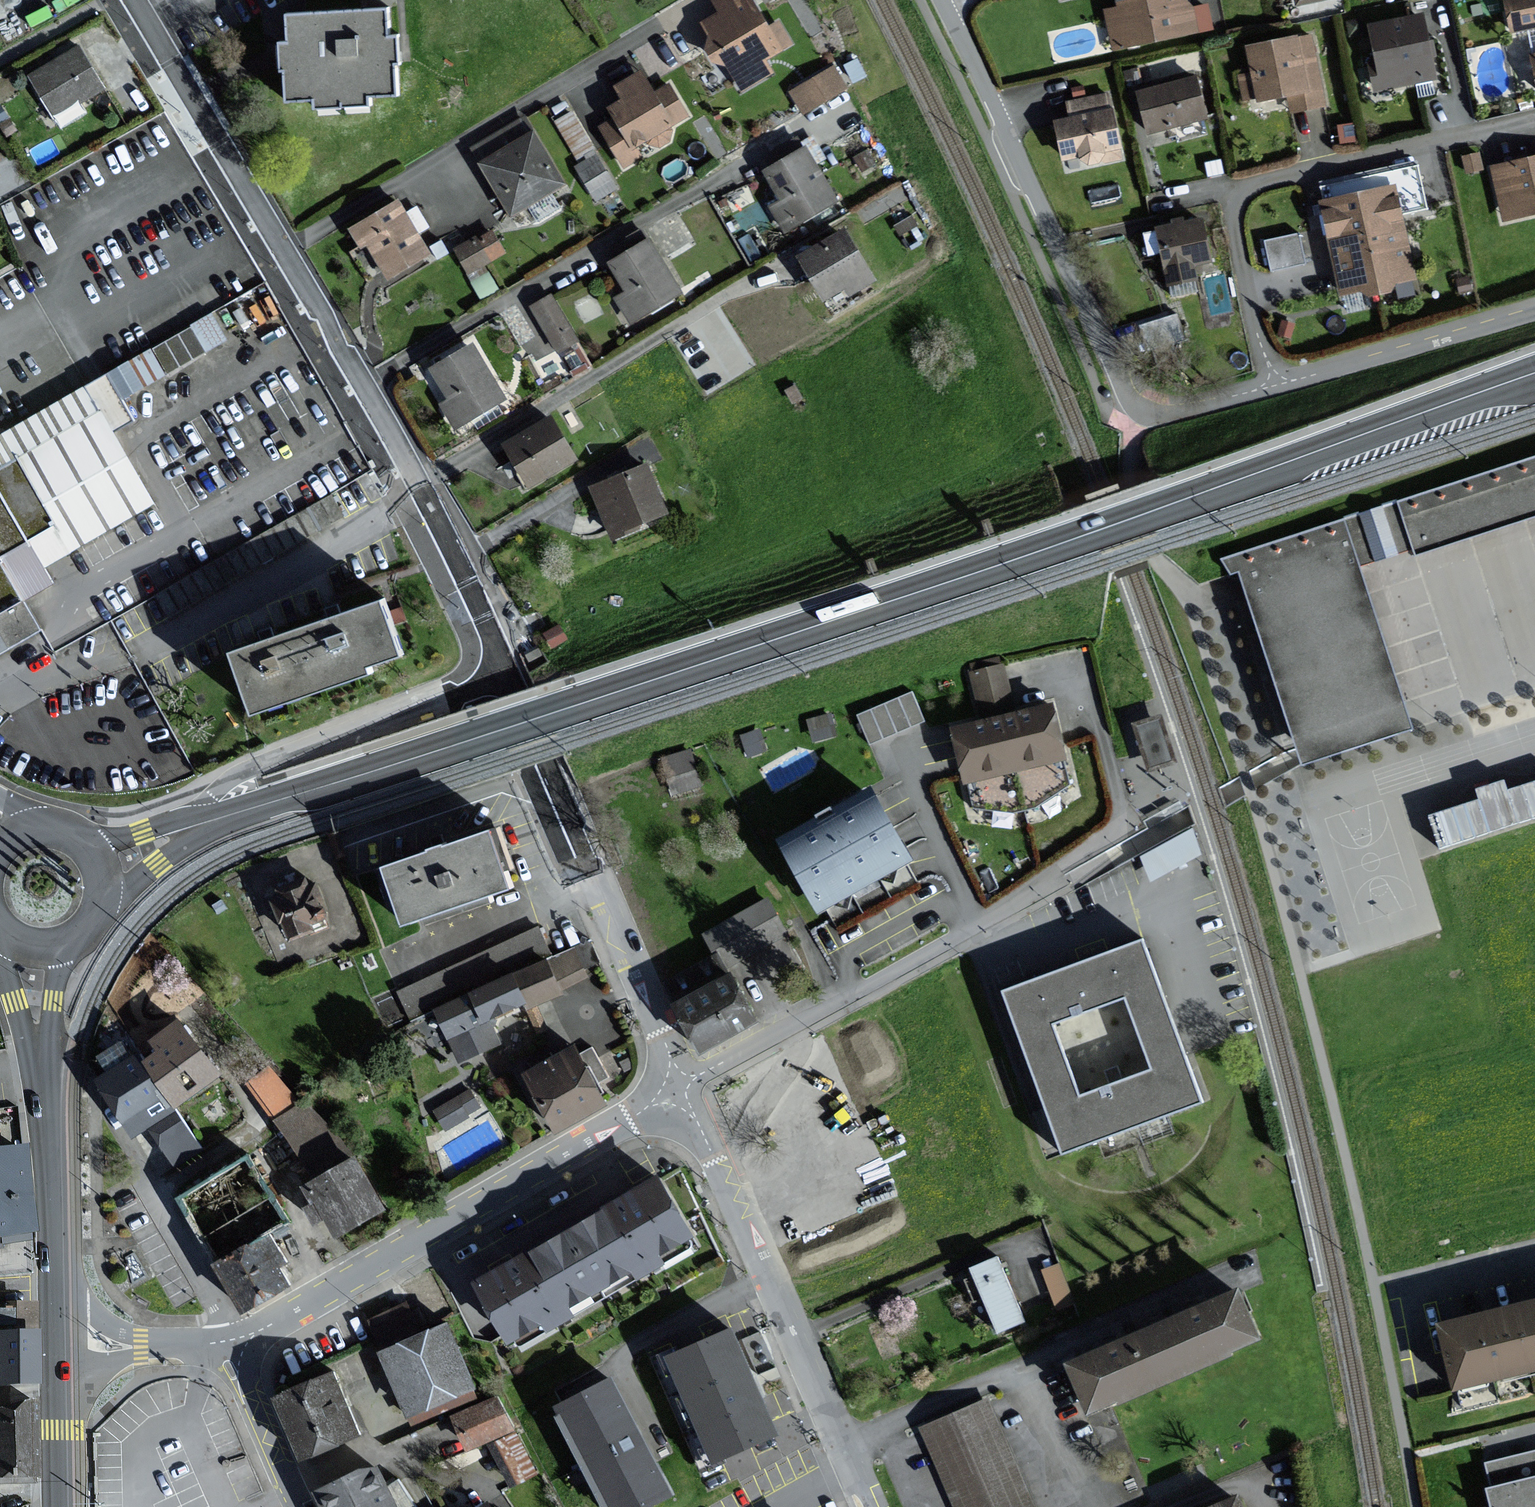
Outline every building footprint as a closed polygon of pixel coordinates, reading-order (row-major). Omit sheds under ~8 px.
[(711,35),(709,46),(719,61),(728,60),(744,88),(772,72),(764,58),(791,43),(778,21),(766,28),(751,0),(714,0),(721,13),(704,22),(711,35)] [(1115,9),(1103,12),(1115,55),(1213,30),(1206,3),(1189,8),(1187,0),(1113,0),(1115,9)] [(1509,32),(1534,27),(1534,0),(1503,0),(1509,32)] [(389,9),(287,16),(289,41),(278,42),(281,74),(286,73),(287,103),(315,99),(315,110),(373,108),(372,97),(400,97),(398,66),(401,65),(400,35),(391,34),(389,9)] [(1423,14),(1372,24),(1379,60),(1370,61),(1375,88),(1435,77),(1423,14)] [(1308,35),(1243,46),(1248,73),(1235,75),(1241,102),(1254,98),(1255,104),(1286,98),(1289,116),(1323,109),(1308,35)] [(102,90),(79,47),(30,73),(53,116),(102,90)] [(832,65),(788,93),(802,117),(847,90),(832,65)] [(670,126),(688,116),(670,84),(656,93),(643,71),(617,85),(625,99),(611,107),(617,118),(603,126),(625,166),(640,157),(634,147),(648,139),(651,144),(656,141),(659,146),(669,140),(667,136),(673,132),(670,126)] [(1195,76),(1134,89),(1145,135),(1205,119),(1195,76)] [(1065,119),(1053,121),(1063,176),(1123,162),(1111,110),(1107,110),(1104,94),(1064,102),(1065,119)] [(535,131),(478,166),(512,220),(565,186),(535,131)] [(593,195),(617,187),(602,147),(578,156),(593,195)] [(775,219),(784,234),(837,202),(804,148),(762,173),(779,202),(769,208),(775,219)] [(1493,167),(1506,219),(1534,212),(1534,157),(1493,167)] [(1393,184),(1318,201),(1340,296),(1360,291),(1368,298),(1390,294),(1395,283),(1415,280),(1393,184)] [(367,248),(386,282),(432,255),(397,200),(349,229),(360,251),(367,248)] [(1157,227),(1170,285),(1199,279),(1196,265),(1212,261),(1203,218),(1187,222),(1185,216),(1170,219),(1171,224),(1157,227)] [(1263,235),(1271,268),(1308,260),(1300,226),(1263,235)] [(492,229),(454,248),(465,274),(505,255),(492,229)] [(845,230),(801,256),(826,298),(845,287),(850,294),(875,280),(845,230)] [(648,240),(611,262),(628,290),(616,297),(631,322),(680,293),(648,240)] [(552,298),(530,309),(559,355),(578,342),(552,298)] [(1177,310),(1152,317),(1159,339),(1184,331),(1177,310)] [(472,344),(433,368),(452,397),(443,403),(458,426),(505,397),(472,344)] [(107,374),(0,433),(0,652),(38,632),(22,602),(52,585),(42,568),(72,551),(153,506),(112,432),(133,421),(107,374)] [(551,417),(507,443),(532,485),(576,458),(551,417)] [(1301,764),(1414,727),(1360,564),(1534,507),(1534,455),(1232,554),(1301,764)] [(648,464),(593,487),(614,535),(668,512),(648,464)] [(332,490),(194,569),(200,579),(211,573),(218,584),(345,512),(332,490)] [(404,657),(386,600),(334,617),(268,639),(233,650),(254,715),(376,675),(374,667),(404,657)] [(1065,760),(1052,702),(1014,711),(1002,656),(967,664),(980,720),(951,726),(964,783),(1065,760)] [(914,691),(859,715),(871,744),(926,720),(914,691)] [(832,713),(807,720),(814,743),(839,736),(832,713)] [(1163,714),(1133,723),(1148,772),(1178,763),(1163,714)] [(761,728),(740,736),(749,759),(769,751),(761,728)] [(700,786),(691,750),(664,757),(673,793),(700,786)] [(1428,814),(1439,848),(1534,817),(1534,780),(1508,789),(1505,779),(1477,788),(1480,798),(1428,814)] [(917,860),(875,785),(779,838),(822,913),(917,860)] [(1193,828),(1141,854),(1152,880),(1204,853),(1193,828)] [(516,890),(496,830),(388,866),(408,926),(516,890)] [(308,886),(305,878),(277,890),(278,894),(272,896),(290,940),(329,924),(313,884),(308,886)] [(788,937),(768,900),(702,936),(722,972),(788,937)] [(597,965),(587,942),(550,957),(538,928),(396,988),(411,1024),(438,1013),(459,1063),(500,1045),(490,1022),(565,991),(563,987),(590,976),(587,970),(597,965)] [(1143,942),(1001,994),(1064,1155),(1202,1100),(1143,942)] [(760,1025),(732,975),(678,1005),(707,1055),(760,1025)] [(159,1052),(144,1062),(175,1109),(219,1080),(180,1020),(150,1040),(159,1052)] [(605,1103),(574,1048),(524,1075),(555,1131),(605,1103)] [(149,1126),(175,1109),(144,1062),(137,1051),(94,1079),(132,1137),(149,1126)] [(269,1113),(295,1098),(275,1062),(248,1077),(269,1113)] [(310,1172),(348,1148),(313,1092),(275,1116),(310,1172)] [(477,1108),(468,1092),(435,1109),(445,1128),(467,1116),(466,1113),(477,1108)] [(17,1149),(13,1108),(0,1109),(0,1151),(17,1149)] [(203,1150),(175,1109),(149,1126),(176,1168),(203,1150)] [(27,1240),(17,1149),(0,1151),(0,1242),(27,1240)] [(289,1219),(250,1155),(180,1197),(219,1261),(214,1264),(242,1311),(287,1284),(282,1271),(293,1264),(272,1230),(289,1219)] [(389,1209),(359,1156),(303,1187),(313,1203),(307,1207),(317,1225),(328,1218),(339,1237),(389,1209)] [(693,1235),(661,1178),(611,1205),(606,1208),(610,1215),(534,1257),(531,1251),(524,1255),(478,1280),(511,1341),(545,1322),(547,1326),(572,1313),(567,1305),(635,1268),(639,1277),(666,1262),(661,1253),(693,1235)] [(31,1275),(27,1240),(0,1242),(0,1278),(31,1275)] [(999,1257),(973,1268),(999,1333),(1025,1322),(999,1257)] [(1061,1263),(1043,1270),(1057,1310),(1075,1304),(1061,1263)] [(1262,1337),(1241,1288),(1196,1307),(1099,1350),(1070,1363),(1091,1411),(1262,1337)] [(1467,1317),(1443,1323),(1458,1384),(1534,1366),(1534,1301),(1467,1317)] [(409,1303),(373,1319),(383,1341),(418,1326),(409,1303)] [(33,1337),(32,1306),(1,1306),(1,1311),(0,1311),(0,1338),(33,1337)] [(478,1391),(451,1324),(382,1351),(409,1419),(478,1391)] [(782,1433),(735,1325),(669,1354),(716,1462),(782,1433)] [(33,1337),(0,1338),(0,1391),(34,1391),(33,1337)] [(363,1435),(335,1371),(277,1397),(305,1461),(363,1435)] [(614,1380),(561,1407),(613,1506),(656,1506),(674,1497),(614,1380)] [(514,1432),(498,1397),(452,1418),(468,1453),(514,1432)] [(989,1398),(922,1427),(956,1506),(1035,1506),(989,1398)] [(31,1404),(0,1414),(0,1489),(31,1489),(31,1404)] [(1488,1463),(1495,1487),(1491,1488),(1496,1506),(1534,1506),(1534,1451),(1488,1463)] [(375,1464),(318,1497),(324,1506),(400,1506),(375,1464)] [(1242,1493),(1209,1506),(1248,1506),(1242,1493)]
